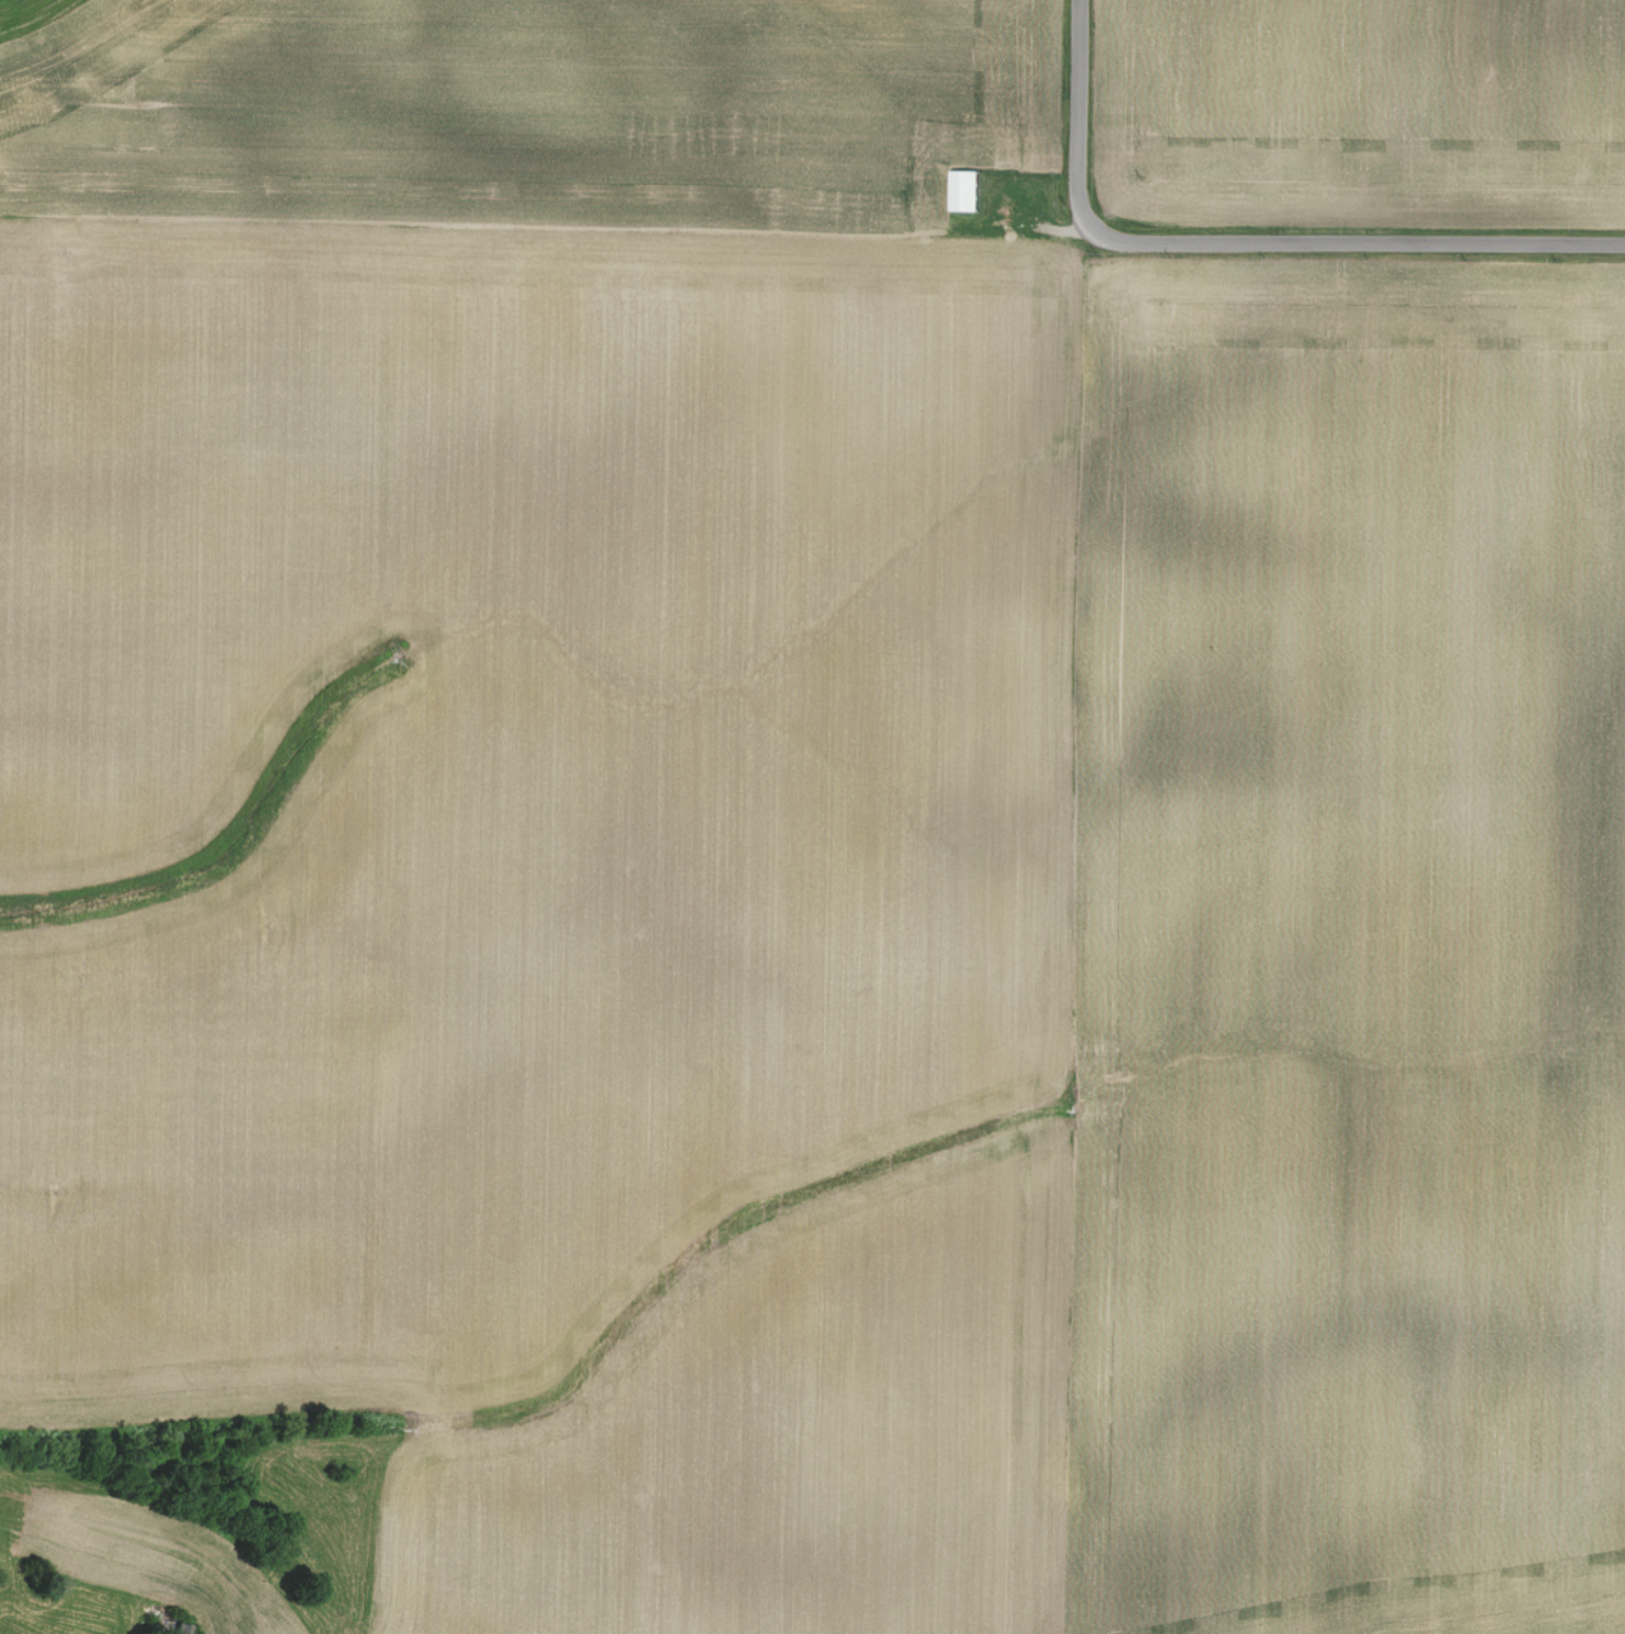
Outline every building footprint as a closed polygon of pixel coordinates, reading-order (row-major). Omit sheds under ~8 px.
[(957,210),(984,210),(985,170),(958,169),(957,210)]
